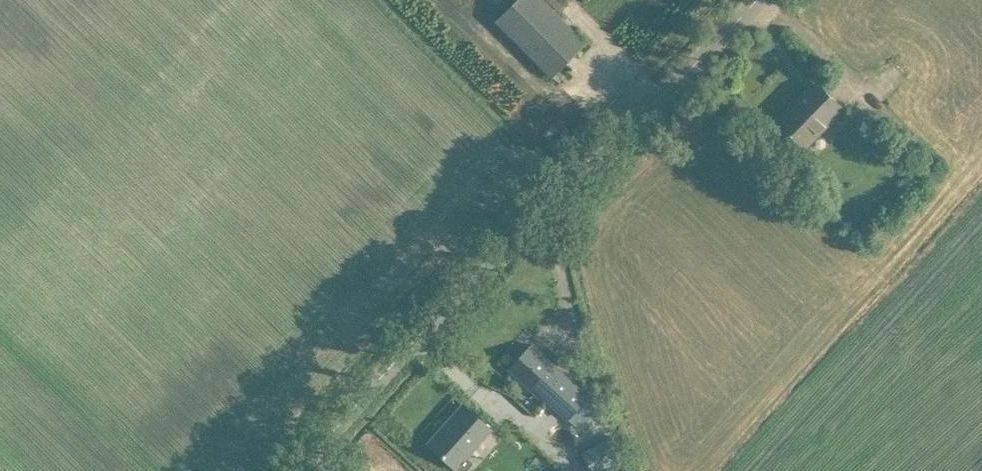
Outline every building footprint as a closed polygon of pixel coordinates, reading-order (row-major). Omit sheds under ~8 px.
[(553,77),(588,43),(544,0),(516,0),(496,20),(553,77)] [(645,27),(673,0),(618,0),(645,27)] [(817,82),(778,122),(804,148),(843,108),(817,82)] [(589,396),(563,372),(532,344),(510,369),(524,382),(527,378),(570,416),(589,396)] [(428,444),(455,467),(490,428),(463,404),(428,444)] [(582,452),(589,464),(593,470),(602,470),(626,457),(613,435),(590,448),(582,452)]
